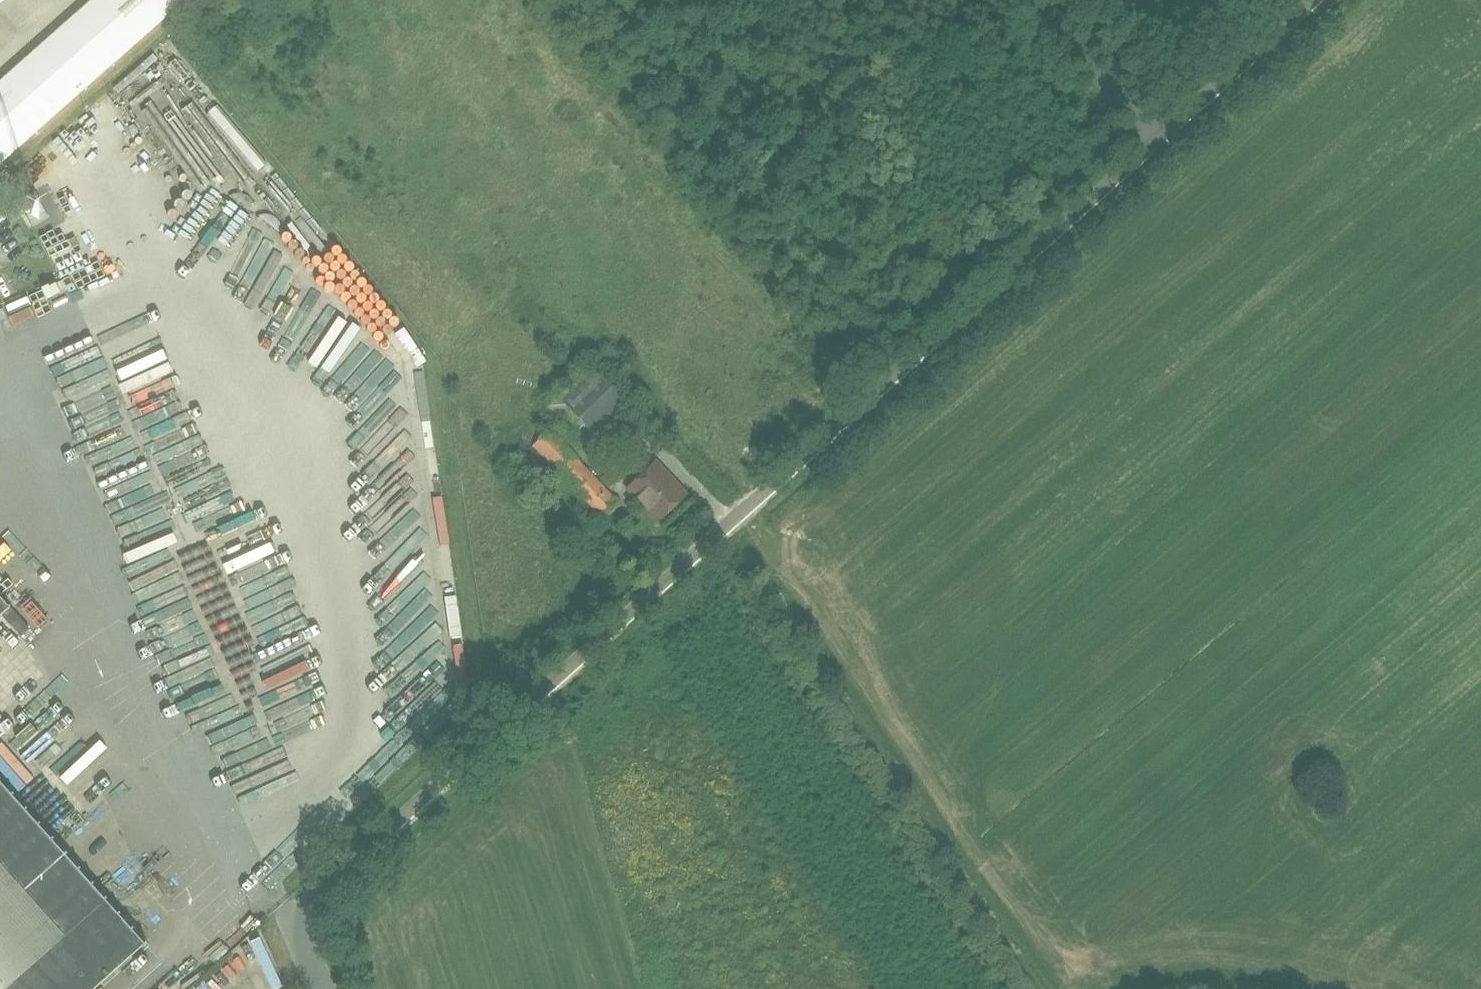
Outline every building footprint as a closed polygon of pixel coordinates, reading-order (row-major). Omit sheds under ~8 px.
[(0,83),(0,165),(185,0),(93,0),(0,83)] [(18,203),(24,213),(41,203),(35,192),(18,203)] [(600,364),(617,381),(634,364),(615,347),(600,364)] [(69,362),(40,375),(46,389),(75,376),(69,362)] [(595,435),(629,402),(591,363),(557,395),(545,407),(575,437),(586,425),(595,435)] [(563,477),(563,476),(602,516),(618,501),(579,461),(549,430),(532,447),(563,477)] [(660,520),(687,493),(655,461),(628,488),(660,520)] [(585,534),(599,520),(590,511),(576,524),(585,534)] [(220,557),(211,562),(221,580),(231,575),(220,557)] [(10,608),(0,597),(0,617),(10,608)] [(43,642),(51,655),(72,641),(63,628),(43,642)] [(412,724),(398,740),(407,748),(421,733),(412,724)] [(148,944),(0,779),(0,988),(98,988),(148,944)]
